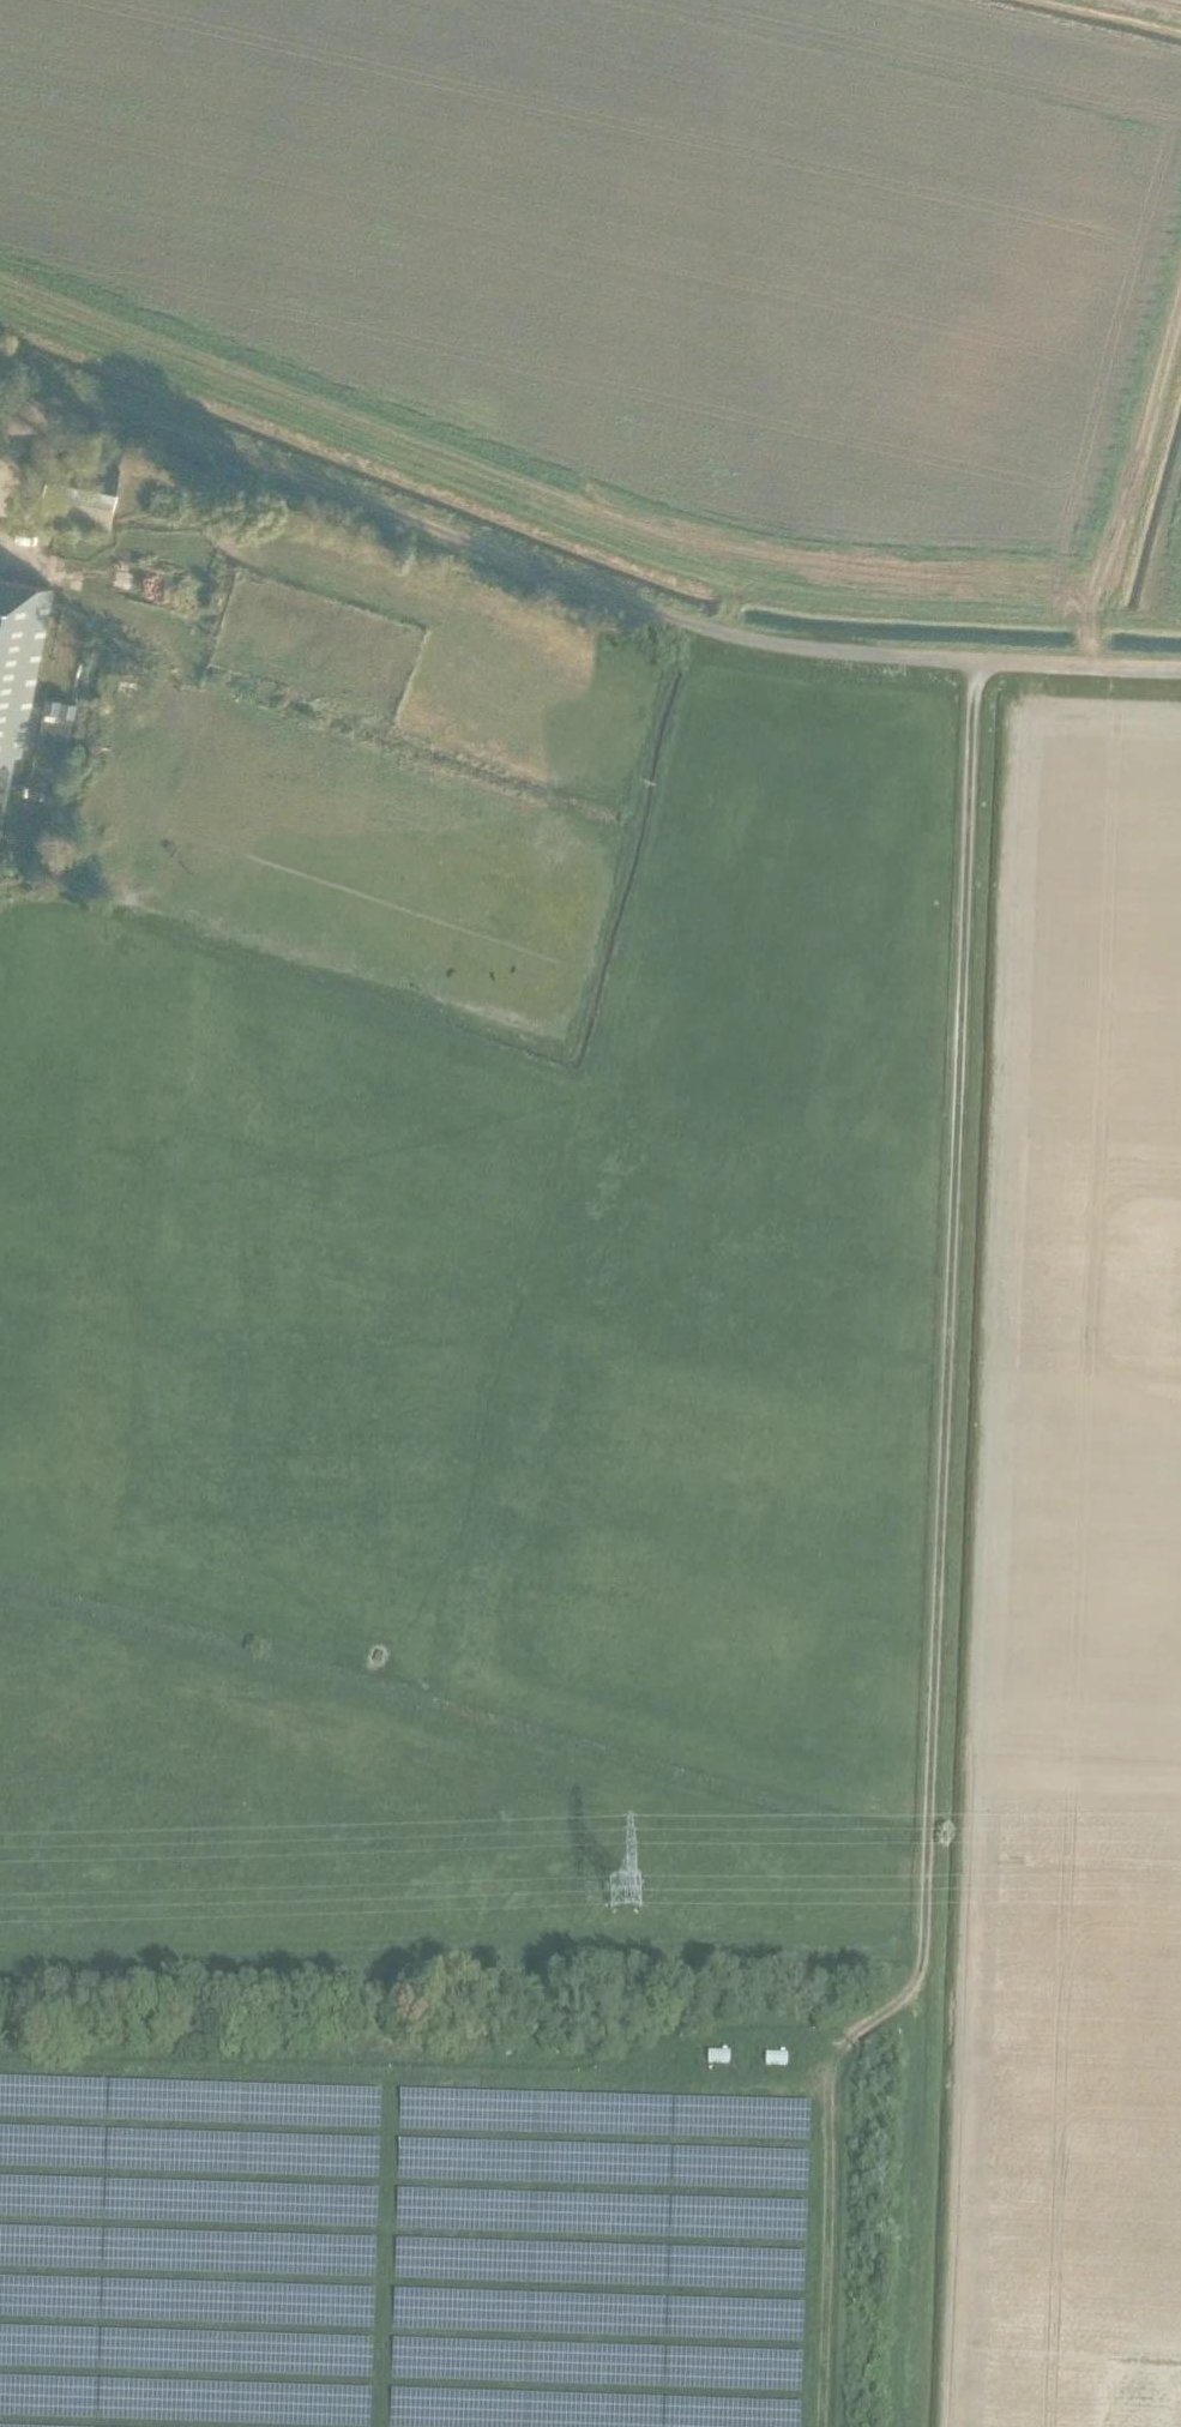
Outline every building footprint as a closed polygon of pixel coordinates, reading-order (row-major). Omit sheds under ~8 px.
[(120,467),(49,454),(42,492),(113,506),(120,467)] [(0,577),(0,794),(5,795),(14,755),(20,757),(55,588),(0,577)] [(43,709),(73,715),(75,700),(46,694),(43,709)] [(730,2052),(708,2052),(707,2063),(729,2063),(730,2052)] [(787,2054),(765,2053),(765,2065),(787,2066),(787,2054)]
